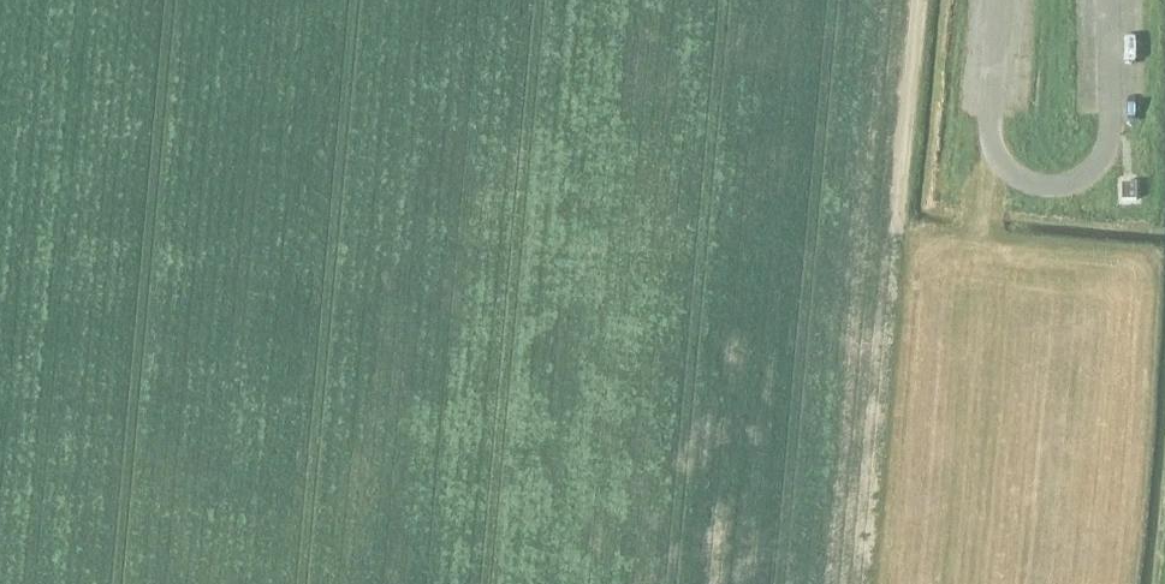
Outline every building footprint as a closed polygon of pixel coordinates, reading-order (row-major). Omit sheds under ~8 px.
[(1134,185),(1122,186),(1123,201),(1135,200),(1134,185)]
